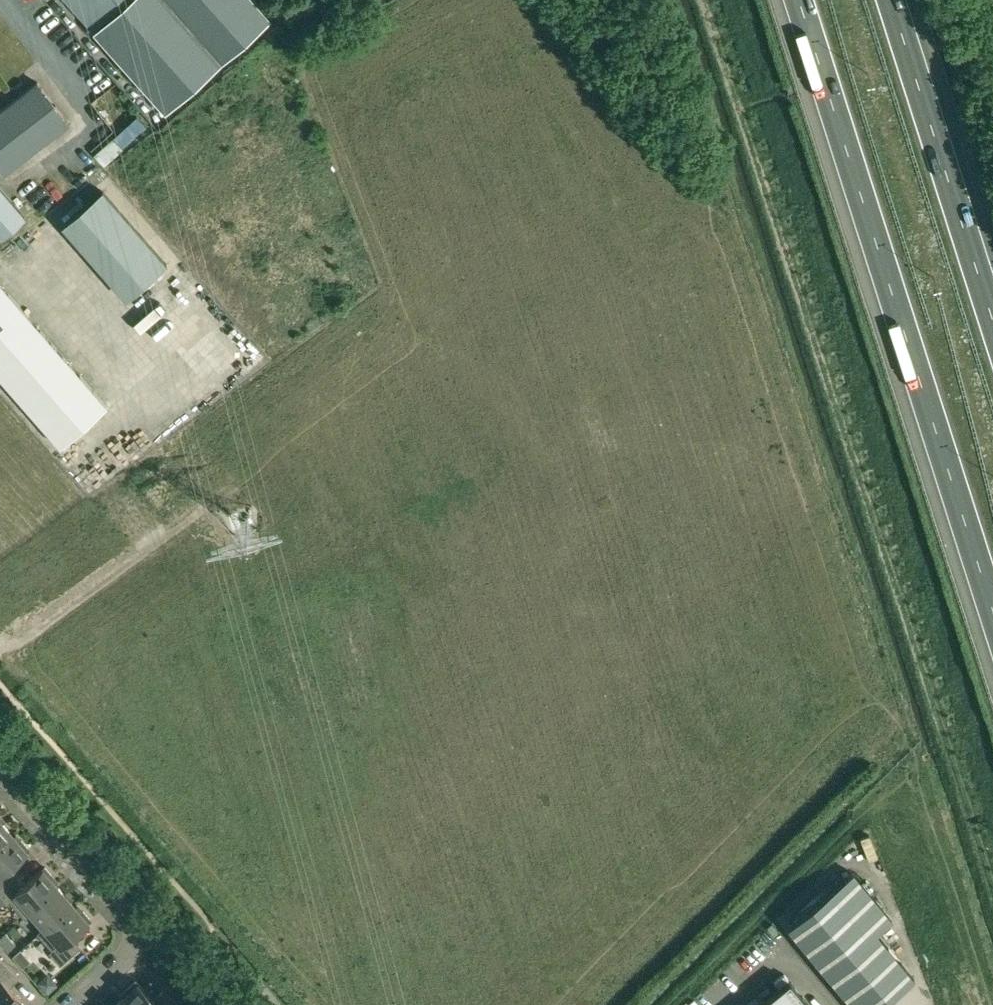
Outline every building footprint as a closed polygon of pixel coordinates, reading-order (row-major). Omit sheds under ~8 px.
[(98,32),(168,111),(270,21),(251,0),(69,0),(98,32)] [(0,111),(0,168),(5,174),(69,124),(37,82),(0,111)] [(0,187),(0,238),(1,239),(26,218),(0,187)] [(61,446),(107,406),(0,284),(0,377),(61,446)] [(11,833),(0,820),(0,843),(11,833)] [(0,843),(0,890),(19,874),(11,865),(20,858),(27,851),(30,849),(22,840),(19,842),(11,833),(0,843)] [(0,890),(0,895),(6,902),(7,903),(10,900),(24,916),(58,887),(51,878),(53,876),(45,867),(43,869),(35,875),(27,883),(19,874),(0,890)] [(788,925),(854,1004),(879,1004),(913,977),(877,932),(893,919),(853,871),(788,925)] [(39,934),(73,904),(58,887),(24,916),(25,918),(31,912),(44,927),(38,933),(39,934)] [(73,904),(39,934),(53,950),(50,953),(60,964),(80,947),(72,937),(91,920),(83,911),(81,913),(73,904)] [(0,938),(0,942),(8,951),(15,944),(5,933),(0,938)] [(27,1003),(7,983),(16,974),(0,959),(0,1004),(26,1004),(27,1003)] [(126,1004),(179,1004),(163,990),(154,999),(135,981),(127,989),(129,991),(121,1000),(126,1004)] [(790,981),(760,1004),(810,1004),(790,981)]
